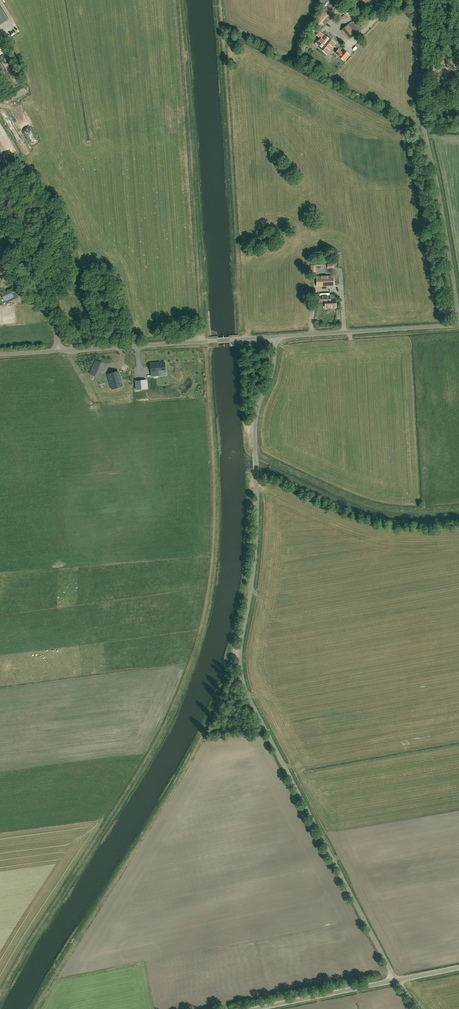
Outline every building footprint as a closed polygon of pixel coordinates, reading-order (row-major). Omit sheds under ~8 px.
[(311,25),(316,29),(326,15),(321,11),(311,25)] [(342,30),(349,39),(359,31),(352,22),(342,30)] [(327,54),(336,43),(327,36),(327,37),(323,34),(316,43),(320,46),(319,47),(327,54)] [(348,53),(346,51),(344,50),(343,52),(339,49),(335,53),(339,56),(343,60),(348,53)] [(333,276),(317,277),(317,281),(317,286),(317,287),(318,287),(322,286),(334,286),(333,276)] [(18,294),(14,287),(1,293),(5,301),(18,294)] [(336,308),(335,307),(336,307),(336,299),(330,300),(330,295),(329,293),(321,294),(320,294),(319,295),(319,296),(320,296),(320,302),(325,302),(326,307),(331,307),(331,308),(336,308)] [(165,362),(150,363),(152,376),(159,376),(159,372),(166,371),(165,362)] [(90,374),(95,376),(98,369),(93,367),(90,374)] [(112,386),(121,383),(118,371),(108,374),(110,380),(111,380),(112,386)] [(136,389),(147,388),(146,379),(135,381),(136,389)]
